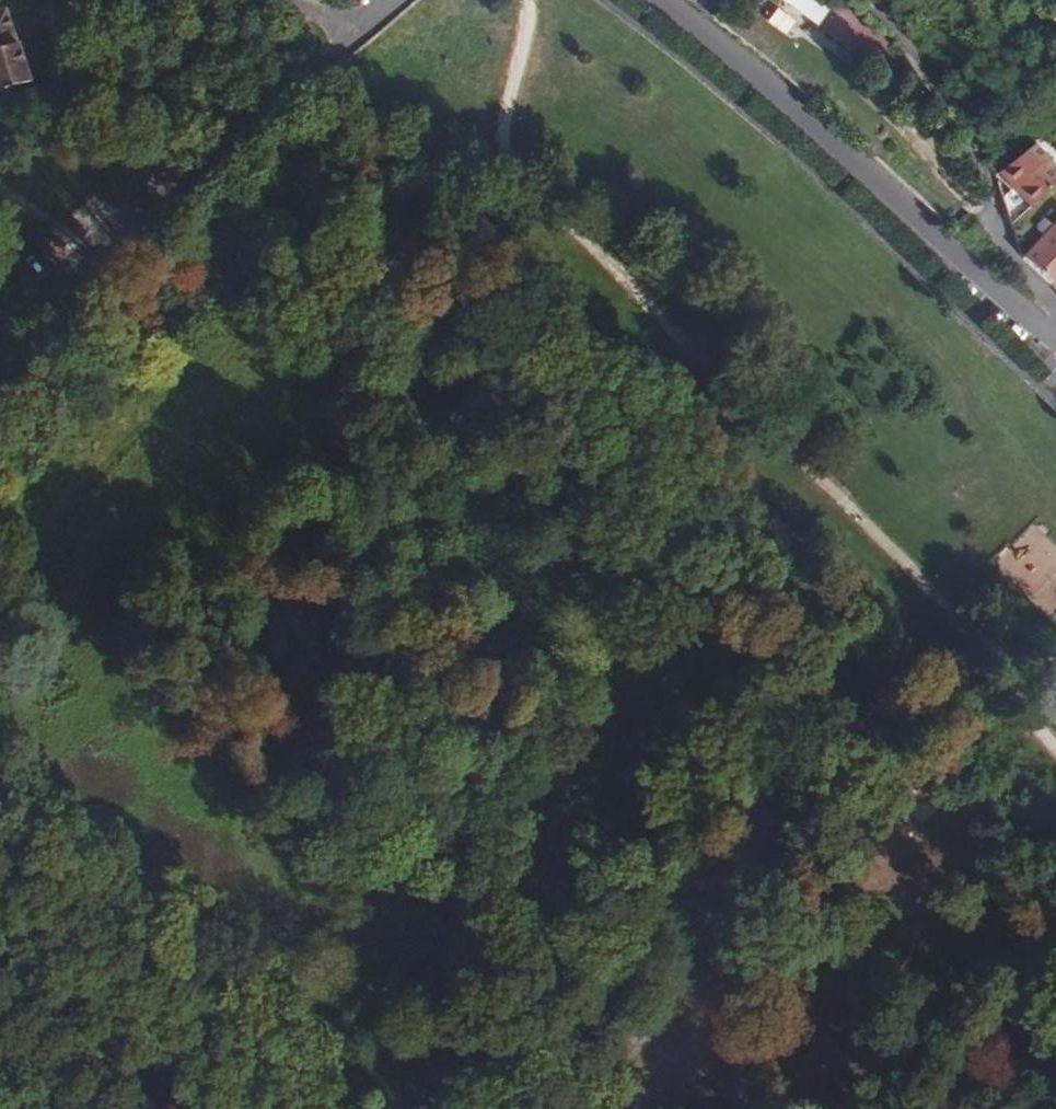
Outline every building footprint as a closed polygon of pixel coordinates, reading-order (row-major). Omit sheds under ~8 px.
[(828,0),(775,0),(871,69),(889,44),(828,0)] [(25,99),(23,92),(21,84),(26,82),(2,12),(0,12),(0,105),(25,99)] [(996,175),(1011,224),(1049,196),(1033,173),(1034,172),(1022,155),(996,175)] [(1022,257),(1043,277),(1053,286),(1055,283),(1055,223),(1053,226),(1044,218),(1035,228),(1044,236),(1022,257)]
